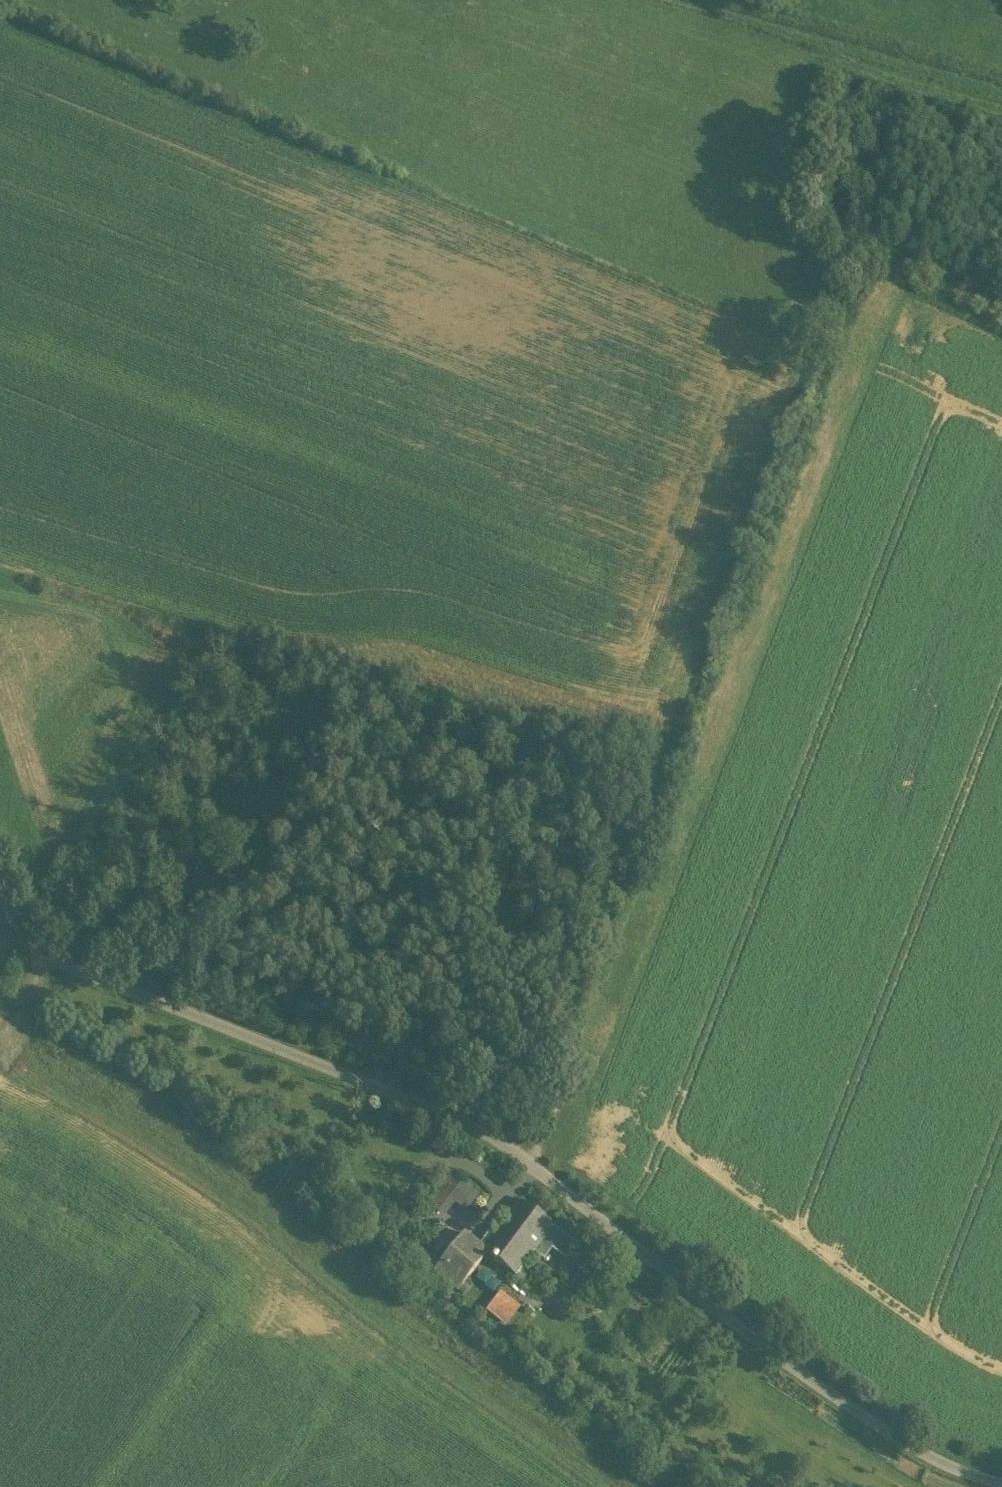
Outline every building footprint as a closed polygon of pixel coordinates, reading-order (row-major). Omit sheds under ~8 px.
[(431,1206),(441,1214),(456,1200),(466,1208),(478,1195),(451,1176),(431,1206)] [(482,1246),(480,1249),(488,1255),(496,1261),(495,1262),(498,1265),(499,1263),(517,1276),(535,1253),(554,1227),(522,1203),(501,1231),(496,1227),(482,1246)] [(578,1245),(554,1227),(535,1253),(545,1261),(553,1250),(566,1260),(578,1245)] [(459,1291),(488,1255),(480,1249),(482,1246),(466,1233),(435,1272),(459,1291)] [(488,1311),(500,1320),(514,1301),(502,1292),(488,1311)] [(514,1301),(500,1320),(507,1326),(522,1306),(514,1301)]
